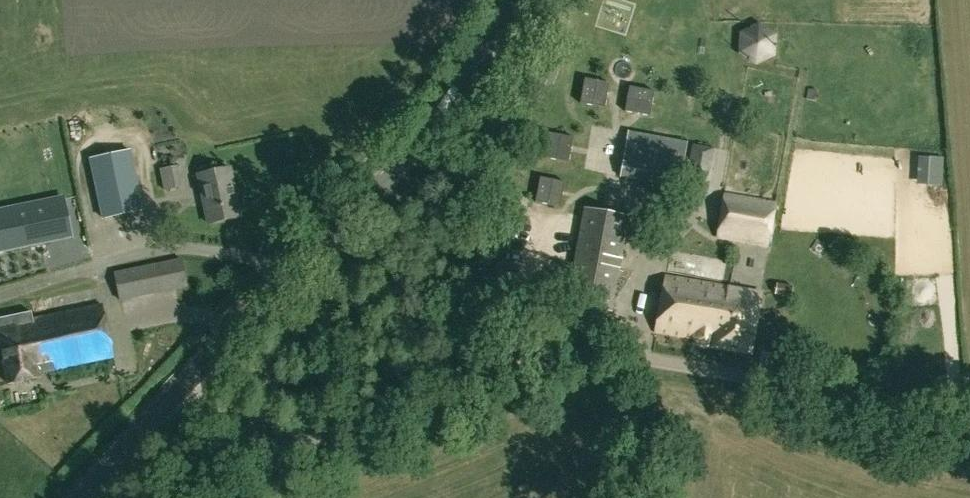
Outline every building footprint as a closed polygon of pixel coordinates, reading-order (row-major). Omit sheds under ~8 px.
[(686,142),(628,132),(619,177),(680,187),(686,142)] [(692,146),(690,145),(684,186),(706,189),(712,149),(711,149),(713,138),(694,135),(692,146)] [(87,158),(101,219),(144,210),(131,148),(88,157),(87,158)] [(230,169),(198,175),(208,224),(240,218),(230,169)] [(723,195),(715,238),(766,247),(774,204),(723,195)] [(566,303),(609,311),(627,217),(584,209),(566,303)] [(32,256),(28,233),(55,229),(52,214),(24,219),(24,224),(0,228),(0,261),(32,256)] [(186,287),(180,259),(113,273),(119,301),(186,287)] [(712,342),(712,341),(711,345),(749,351),(759,291),(664,277),(654,332),(692,338),(692,339),(693,341),(694,342),(695,343),(697,345),(698,345),(699,346),(702,346),(704,346),(705,346),(706,346),(708,345),(709,345),(710,343),(712,342)] [(775,293),(790,296),(792,285),(777,282),(775,293)] [(33,319),(32,311),(0,317),(0,351),(6,383),(38,377),(37,372),(112,357),(101,305),(33,319)] [(300,391),(305,403),(319,397),(314,385),(300,391)]
